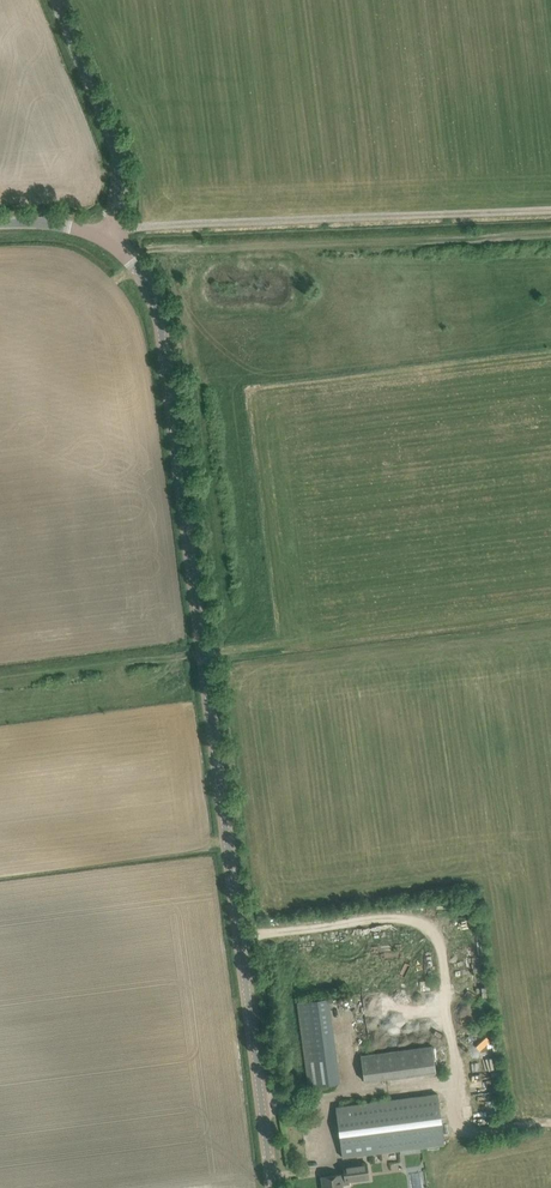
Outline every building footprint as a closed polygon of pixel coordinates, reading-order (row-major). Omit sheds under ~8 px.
[(328,998),(309,1000),(298,1002),(309,1087),(340,1083),(328,998)] [(361,1056),(364,1082),(434,1072),(431,1046),(361,1056)] [(342,1157),(444,1144),(438,1094),(336,1107),(342,1157)] [(322,1177),(323,1187),(343,1187),(342,1185),(350,1184),(350,1181),(369,1179),(367,1163),(343,1166),(344,1174),(322,1177)]
